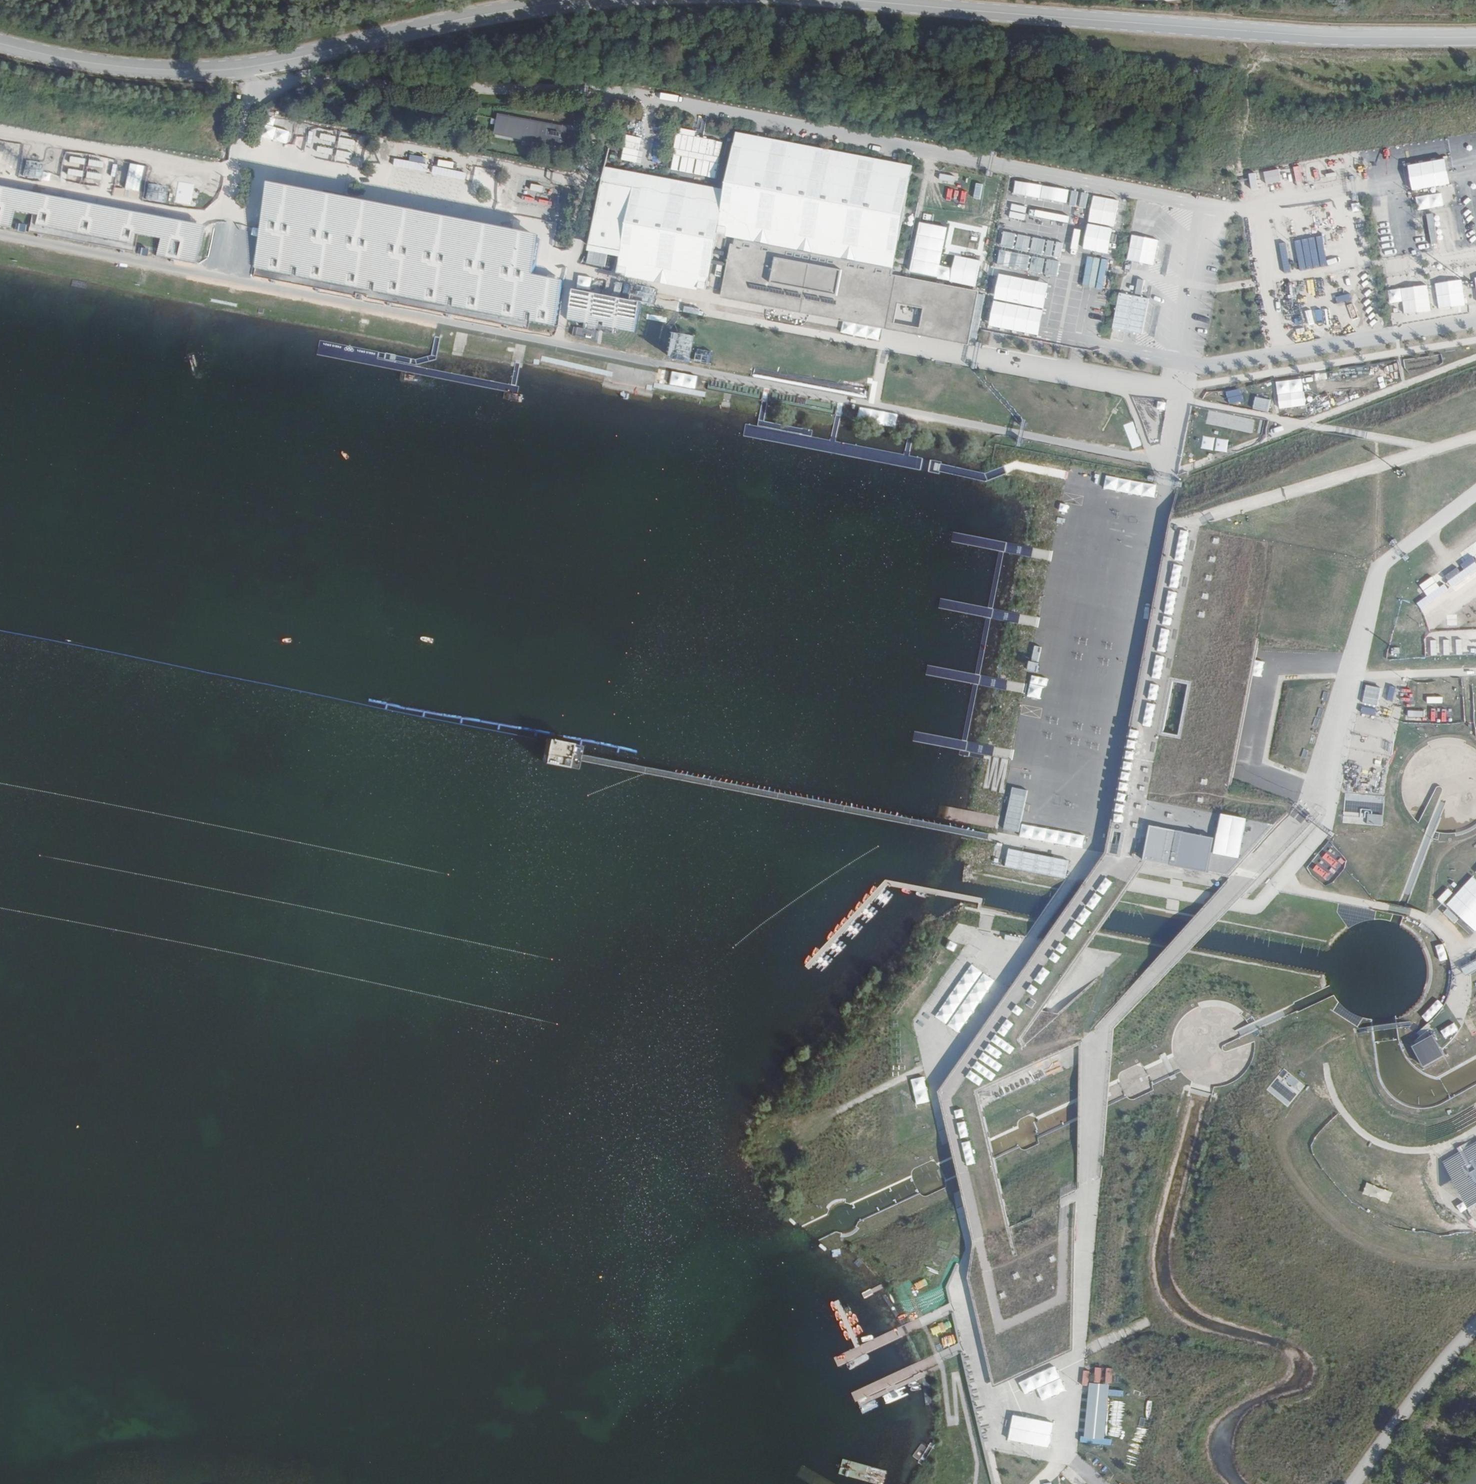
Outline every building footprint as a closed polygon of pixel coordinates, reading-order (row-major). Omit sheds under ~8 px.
[(500,114),(496,135),(556,146),(557,137),(565,138),(567,126),(500,114)] [(915,170),(736,135),(725,192),(602,168),(586,246),(619,252),(615,272),(705,290),(717,232),(895,267),(915,170)] [(897,269),(738,238),(737,244),(734,243),(725,298),(972,343),(983,291),(896,275),(897,269)] [(1245,533),(1171,521),(1106,852),(1102,857),(1098,863),(1051,930),(1044,941),(941,1088),(944,1102),(976,1242),(970,1276),(985,1344),(994,1385),(1002,1382),(1007,1379),(1071,1350),(1075,1232),(1065,1236),(1017,1255),(1010,1227),(977,1089),(1073,1048),(1067,1032),(1060,1013),(1042,1010),(1083,950),(1090,939),(1130,884),(1147,859),(1231,875),(1276,820),(1225,813),(1256,645),(1227,640),(1245,533)] [(571,742),(545,736),(540,761),(566,767),(568,754),(571,742)] [(1344,794),(1343,823),(1383,825),(1384,795),(1344,794)] [(1411,1046),(1422,1067),(1443,1056),(1432,1035),(1411,1046)] [(1289,1106),(1304,1083),(1281,1069),(1267,1092),(1289,1106)] [(919,1289),(929,1284),(926,1278),(916,1283),(919,1289)] [(898,1295),(909,1290),(903,1279),(892,1285),(898,1295)] [(897,1298),(905,1311),(915,1305),(906,1292),(897,1298)] [(1111,1383),(1092,1382),(1088,1436),(1107,1438),(1111,1383)]
